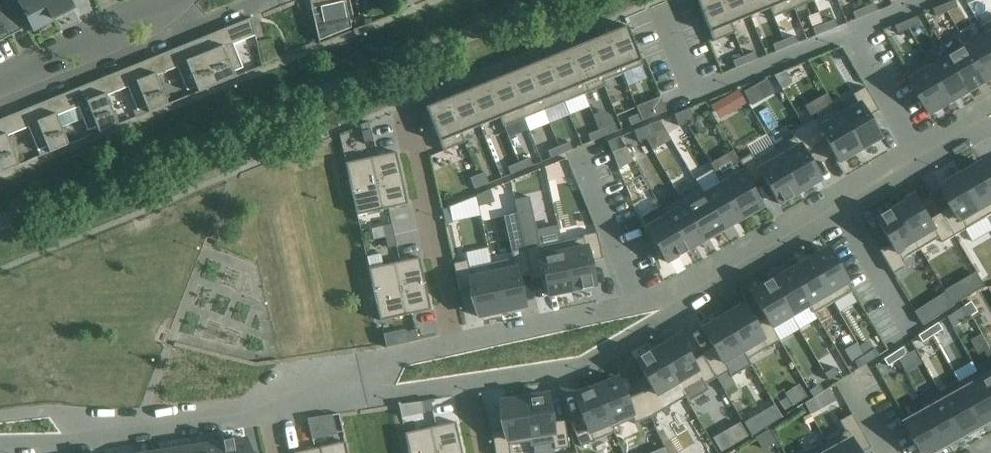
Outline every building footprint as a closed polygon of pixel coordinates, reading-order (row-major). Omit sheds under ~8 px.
[(0,1),(0,20),(1,21),(9,36),(21,30),(19,27),(29,22),(33,30),(53,20),(43,0),(1,0),(0,1)] [(53,20),(73,9),(69,1),(70,0),(43,0),(53,20)] [(311,10),(320,8),(321,13),(312,15),(318,40),(348,28),(343,3),(342,0),(309,0),(311,10)] [(713,42),(734,33),(720,0),(696,0),(713,42)] [(734,33),(735,33),(731,24),(750,16),(743,0),(720,0),(734,33)] [(750,16),(769,8),(773,17),(774,17),(767,0),(743,0),(750,16)] [(774,17),(794,9),(790,0),(767,0),(774,17)] [(794,9),(814,1),(813,0),(790,0),(794,9)] [(956,0),(945,5),(948,12),(959,8),(956,0)] [(874,3),(863,8),(866,15),(877,11),(874,3)] [(945,5),(934,9),(937,17),(948,12),(945,5)] [(863,8),(852,12),(855,19),(866,15),(863,8)] [(916,16),(905,21),(908,29),(919,24),(916,16)] [(199,39),(198,39),(214,80),(217,85),(230,80),(235,78),(233,72),(242,68),(233,45),(255,36),(251,18),(247,19),(225,28),(207,36),(208,39),(200,43),(199,39)] [(834,19),(823,24),(826,31),(837,27),(834,19)] [(0,22),(0,41),(9,36),(1,21),(0,22)] [(905,21),(893,25),(896,33),(908,28),(905,21)] [(982,28),(990,43),(990,23),(982,28)] [(823,24),(812,28),(815,36),(826,31),(823,24)] [(627,26),(606,34),(622,73),(643,65),(627,26)] [(966,43),(989,82),(990,82),(989,81),(990,80),(990,43),(982,28),(981,28),(984,32),(966,43)] [(606,34),(586,42),(604,86),(605,86),(603,81),(622,73),(606,34)] [(794,36),(783,40),(786,47),(797,43),(794,36)] [(167,106),(155,76),(177,67),(187,91),(196,87),(199,93),(217,85),(214,80),(198,39),(199,43),(191,46),(190,43),(167,52),(148,59),(150,63),(167,106)] [(783,40),(772,45),(775,52),(786,47),(783,40)] [(586,42),(566,50),(584,94),(604,86),(586,42)] [(967,47),(950,58),(970,92),(974,90),(979,87),(988,82),(989,83),(989,82),(966,43),(965,43),(967,47)] [(566,50),(546,58),(564,102),(584,94),(566,50)] [(754,52),(743,56),(746,64),(757,59),(754,52)] [(743,56),(732,61),(735,68),(746,64),(743,56)] [(546,58),(526,67),(544,110),(564,102),(546,58)] [(927,60),(926,60),(952,104),(952,103),(960,98),(961,98),(966,95),(970,92),(950,58),(932,68),(927,60)] [(926,60),(907,72),(932,114),(935,112),(936,113),(937,113),(937,112),(942,109),(947,106),(947,105),(951,103),(951,104),(952,104),(926,60)] [(121,71),(99,80),(100,83),(106,96),(127,87),(136,109),(133,110),(136,118),(149,113),(154,111),(167,106),(150,63),(142,66),(140,63),(121,71)] [(526,67),(506,75),(524,118),(529,131),(549,123),(544,110),(526,67)] [(785,70),(774,75),(782,89),(792,83),(785,70)] [(506,75),(486,83),(504,127),(524,118),(506,75)] [(117,126),(100,83),(92,86),(91,83),(67,92),(49,100),(50,103),(65,140),(67,145),(68,145),(66,140),(56,116),(78,108),(87,131),(97,127),(99,133),(117,126)] [(486,83),(466,91),(480,126),(499,118),(503,127),(504,127),(486,83)] [(754,85),(743,91),(751,106),(762,99),(754,85)] [(835,106),(834,107),(859,150),(865,146),(865,147),(870,144),(870,143),(874,141),(875,142),(876,142),(875,141),(880,138),(872,125),(867,116),(877,111),(878,110),(865,87),(853,94),(858,104),(840,115),(835,106)] [(738,90),(720,100),(727,114),(746,103),(738,90)] [(466,91),(446,99),(464,143),(465,142),(461,134),(480,126),(466,91)] [(660,96),(635,106),(638,114),(641,121),(652,117),(666,111),(660,96)] [(446,99),(425,108),(443,151),(464,143),(446,99)] [(18,165),(6,136),(28,128),(38,151),(47,147),(49,153),(67,145),(65,140),(50,103),(42,106),(41,103),(18,112),(0,119),(0,121),(1,123),(18,166),(18,165)] [(814,117),(802,124),(815,147),(826,141),(838,162),(843,159),(844,160),(845,160),(844,159),(859,150),(834,107),(815,118),(814,117)] [(689,108),(681,111),(686,123),(693,119),(689,108)] [(681,111),(674,114),(678,126),(686,123),(681,111)] [(638,114),(628,118),(631,125),(641,121),(638,114)] [(18,166),(1,123),(0,124),(0,173),(18,166)] [(793,138),(774,149),(799,192),(805,188),(811,185),(810,185),(814,183),(815,184),(816,183),(815,182),(819,180),(804,153),(815,147),(802,124),(790,131),(793,138)] [(649,125),(641,128),(645,139),(653,136),(649,125)] [(609,126),(598,130),(601,137),(612,133),(609,126)] [(641,128),(633,131),(638,142),(645,139),(641,128)] [(370,130),(361,132),(364,143),(373,141),(370,130)] [(598,130),(588,135),(591,142),(601,137),(598,130)] [(614,138),(607,141),(611,153),(612,153),(619,150),(614,138)] [(569,142),(558,147),(561,154),(572,149),(569,142)] [(558,147),(548,151),(551,158),(561,154),(558,147)] [(619,150),(612,153),(618,169),(633,160),(625,147),(619,150)] [(751,154),(739,161),(752,184),(763,177),(778,204),(782,201),(783,203),(784,202),(783,201),(789,197),(790,198),(791,198),(791,196),(799,192),(774,149),(755,160),(751,154)] [(396,152),(345,163),(351,189),(402,178),(396,152)] [(529,158),(518,163),(521,170),(532,165),(529,158)] [(518,163),(508,167),(510,174),(521,170),(518,163)] [(962,175),(988,218),(990,216),(990,177),(983,163),(978,166),(978,164),(977,165),(977,166),(962,175)] [(559,191),(578,186),(573,164),(553,168),(559,191)] [(736,164),(716,175),(741,218),(745,216),(751,213),(757,209),(758,210),(759,209),(758,208),(761,207),(736,164)] [(712,169),(695,179),(699,185),(698,186),(723,229),(727,227),(732,224),(741,218),(716,175),(716,176),(712,169)] [(484,172),(477,175),(481,186),(489,183),(484,172)] [(477,175),(470,178),(474,189),(481,186),(477,175)] [(942,187),(953,207),(943,213),(956,236),(967,230),(974,242),(990,231),(990,223),(988,218),(962,175),(947,184),(947,183),(946,183),(946,184),(942,187)] [(402,178),(351,189),(356,216),(407,204),(402,178)] [(682,195),(679,197),(705,241),(705,240),(713,234),(713,235),(719,232),(719,231),(723,229),(698,186),(682,195)] [(490,189),(476,195),(478,206),(494,202),(490,189)] [(897,206),(896,207),(921,250),(941,238),(944,243),(956,236),(943,213),(932,220),(917,195),(912,197),(912,196),(910,197),(911,198),(897,206)] [(529,197),(514,200),(524,248),(530,274),(543,271),(548,296),(553,294),(553,296),(555,295),(554,294),(571,290),(557,227),(537,231),(529,197)] [(679,197),(660,208),(686,252),(686,250),(689,248),(689,249),(695,246),(695,245),(703,240),(704,241),(705,241),(679,197)] [(659,206),(640,217),(646,228),(666,262),(668,261),(669,262),(670,261),(670,260),(677,255),(678,257),(679,256),(678,255),(685,251),(685,252),(686,252),(660,208),(659,206)] [(879,217),(876,219),(890,244),(879,250),(893,273),(905,266),(902,261),(921,250),(896,207),(888,212),(887,210),(886,211),(887,212),(880,216),(880,215),(878,216),(879,217)] [(391,224),(382,226),(385,237),(394,235),(391,224)] [(558,226),(557,227),(571,290),(581,288),(581,290),(582,290),(582,288),(589,287),(590,288),(591,288),(591,286),(595,285),(589,261),(599,259),(602,259),(596,233),(582,236),(583,237),(561,242),(558,226)] [(394,235),(385,237),(387,248),(396,246),(394,235)] [(512,259),(490,263),(501,312),(518,308),(518,309),(519,309),(519,308),(524,307),(518,277),(530,274),(524,248),(511,251),(512,259)] [(807,258),(832,302),(852,291),(827,248),(824,249),(823,248),(822,249),(823,250),(817,254),(816,253),(811,257),(808,259),(807,258)] [(380,254),(367,256),(369,268),(368,269),(374,295),(425,284),(419,257),(383,265),(380,254)] [(792,268),(789,270),(814,313),(832,302),(807,258),(806,258),(807,260),(798,265),(798,264),(792,268)] [(467,261),(453,264),(459,290),(471,287),(478,317),(483,316),(483,317),(484,317),(484,316),(501,312),(490,263),(469,268),(467,261)] [(770,280),(769,280),(790,316),(798,329),(817,318),(814,313),(789,270),(785,272),(779,276),(774,279),(771,281),(770,280)] [(753,291),(751,293),(766,318),(765,318),(779,341),(780,340),(798,329),(790,316),(769,280),(770,282),(763,285),(763,284),(762,285),(762,286),(754,291),(754,289),(753,290),(753,291)] [(425,284),(374,295),(380,321),(431,310),(425,284)] [(972,302),(965,306),(972,316),(979,312),(972,302)] [(737,308),(722,317),(747,359),(768,347),(779,341),(765,318),(754,324),(743,304),(738,307),(737,306),(736,307),(737,308)] [(965,306),(948,317),(954,327),(972,316),(965,306)] [(706,326),(702,329),(713,348),(702,355),(716,378),(728,371),(731,376),(750,365),(747,359),(722,317),(716,320),(711,323),(707,325),(707,324),(705,325),(706,326)] [(940,323),(929,329),(934,336),(944,330),(940,323)] [(929,329),(919,336),(924,343),(934,336),(929,329)] [(414,330),(406,332),(408,343),(417,341),(414,330)] [(662,345),(656,349),(681,391),(685,397),(687,401),(708,389),(705,384),(716,378),(702,355),(691,361),(677,336),(672,339),(671,338),(670,339),(671,340),(667,342),(667,341),(662,345)] [(903,346),(893,353),(897,360),(908,353),(903,346)] [(639,359),(635,361),(650,386),(639,393),(651,417),(666,409),(685,397),(681,391),(656,349),(648,353),(647,352),(646,353),(647,354),(640,358),(639,357),(638,357),(639,359)] [(874,349),(864,355),(868,362),(872,360),(879,355),(874,349)] [(893,353),(883,359),(888,366),(897,360),(893,353)] [(864,355),(854,362),(858,368),(868,362),(864,355)] [(895,363),(870,378),(883,398),(908,384),(895,363)] [(979,372),(990,394),(990,365),(979,372)] [(834,367),(824,374),(828,380),(839,374),(834,367)] [(960,383),(984,426),(990,422),(990,394),(979,372),(960,382),(960,383)] [(611,380),(595,387),(614,433),(615,432),(613,428),(633,420),(634,424),(651,417),(639,393),(639,394),(626,399),(617,378),(612,380),(612,378),(611,379),(611,380)] [(960,383),(941,393),(965,436),(968,435),(975,432),(974,431),(982,427),(984,426),(960,383)] [(819,384),(809,391),(813,398),(814,397),(823,391),(819,384)] [(582,417),(570,422),(580,446),(592,442),(614,433),(595,387),(589,389),(588,389),(583,391),(583,392),(579,393),(579,392),(577,393),(578,394),(573,396),(582,417)] [(541,395),(524,398),(531,447),(553,443),(554,449),(568,447),(564,421),(552,423),(547,394),(542,395),(542,393),(541,394),(541,395)] [(929,400),(922,404),(946,447),(956,442),(962,439),(962,438),(965,436),(941,393),(929,400)] [(787,397),(779,402),(784,410),(792,405),(787,397)] [(813,398),(804,403),(811,414),(821,408),(814,397),(813,398)] [(492,432),(495,452),(509,452),(508,445),(528,442),(529,442),(530,443),(530,447),(531,447),(524,398),(517,399),(517,398),(511,399),(511,400),(507,400),(506,399),(505,399),(505,400),(500,401),(503,417),(504,428),(505,430),(492,432)] [(421,402),(415,402),(417,414),(423,413),(432,411),(430,400),(421,402)] [(907,423),(924,452),(935,452),(937,452),(944,449),(943,449),(946,447),(922,404),(921,404),(926,413),(907,423)] [(825,442),(831,452),(860,452),(870,448),(851,414),(839,421),(845,431),(840,434),(825,442)] [(752,417),(743,422),(751,436),(759,431),(752,417)] [(316,420),(308,422),(310,433),(319,431),(316,420)] [(404,433),(409,452),(438,452),(461,448),(455,422),(404,433)] [(740,422),(726,430),(733,443),(747,436),(740,422)] [(768,429),(755,437),(762,450),(776,441),(768,429)] [(223,441),(224,452),(247,452),(245,439),(242,440),(242,438),(241,438),(241,440),(232,441),(232,440),(230,440),(231,441),(224,442),(223,441)] [(201,444),(202,452),(224,452),(223,441),(222,441),(222,443),(202,446),(202,444),(201,444)] [(294,452),(347,452),(345,441),(294,452)] [(825,442),(806,452),(831,452),(825,442)] [(180,449),(181,452),(202,452),(201,444),(201,445),(201,446),(180,449)]
